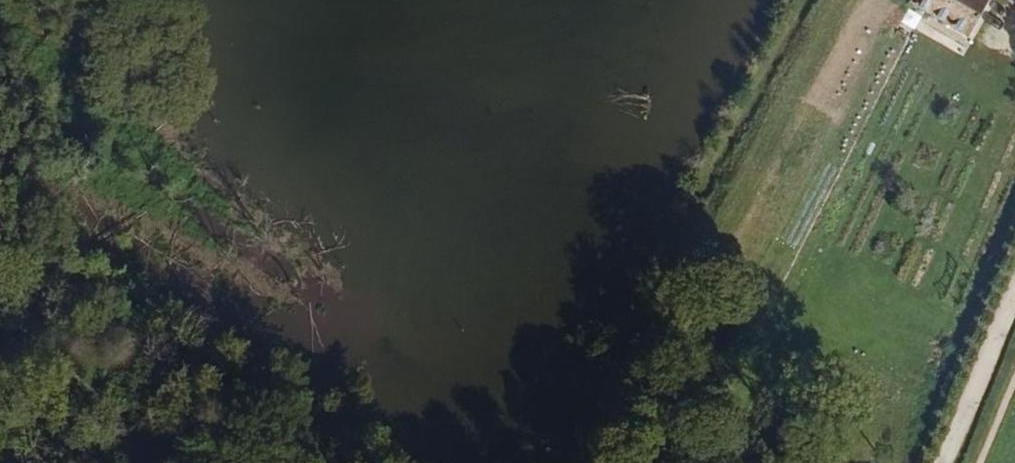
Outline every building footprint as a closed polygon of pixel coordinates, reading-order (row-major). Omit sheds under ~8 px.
[(907,4),(969,39),(990,3),(985,0),(909,0),(907,4)] [(916,31),(923,14),(909,8),(902,25),(916,31)] [(960,59),(968,45),(940,29),(932,44),(960,59)]
